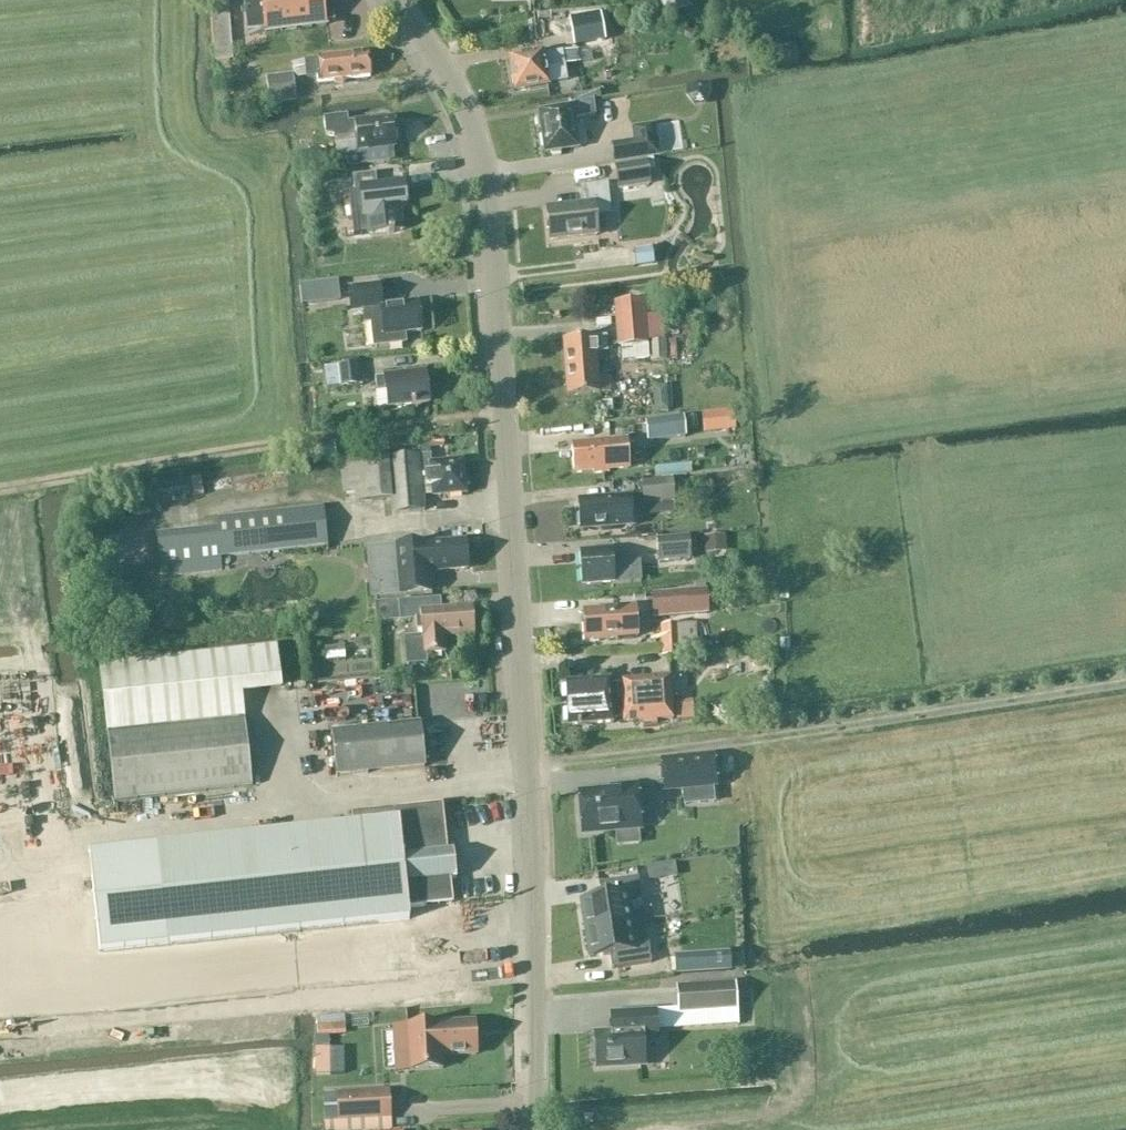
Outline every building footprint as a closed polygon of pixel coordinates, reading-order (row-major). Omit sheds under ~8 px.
[(216,59),(216,63),(234,61),(227,0),(215,0),(211,0),(212,3),(216,59)] [(326,25),(323,0),(251,0),(252,4),(245,4),(247,27),(255,26),(255,31),(265,29),(265,33),(326,25)] [(511,60),(513,77),(511,79),(512,86),(515,86),(516,90),(568,81),(566,66),(592,61),(591,48),(601,47),(600,33),(607,32),(606,18),(575,20),(576,32),(573,33),(574,50),(542,56),(541,55),(511,60)] [(306,79),(317,78),(317,81),(333,79),(334,81),(369,77),(367,53),(331,57),(331,59),(319,60),(305,62),(306,79)] [(305,78),(303,62),(293,63),(295,74),(268,77),(271,104),(297,101),(295,80),(305,78)] [(539,113),(540,119),(537,119),(539,129),(541,128),(545,153),(577,148),(573,120),(595,117),(593,101),(570,105),(571,109),(539,113)] [(370,121),(354,123),(348,123),(348,117),(324,120),(326,136),(356,140),(357,152),(396,147),(395,143),(398,141),(397,133),(394,131),(392,120),(370,123),(370,121)] [(612,146),(614,163),(658,157),(654,126),(632,129),(634,142),(612,146)] [(616,167),(620,191),(651,186),(648,163),(616,167)] [(310,183),(316,190),(326,181),(320,174),(310,183)] [(368,234),(368,235),(402,231),(399,205),(406,204),(404,186),(377,190),(375,174),(352,177),(354,193),(348,194),(353,236),(368,234)] [(548,209),(551,241),(595,236),(593,216),(610,214),(607,184),(579,187),(581,205),(548,209)] [(654,265),(652,249),(633,251),(635,267),(654,265)] [(338,282),(312,285),(315,305),(341,302),(338,282)] [(364,324),(370,324),(373,349),(407,345),(406,334),(421,332),(417,303),(384,307),(381,284),(347,288),(350,312),(362,310),(364,324)] [(650,345),(646,301),(616,303),(619,348),(650,345)] [(565,368),(597,366),(596,354),(607,353),(606,337),(595,338),(563,340),(565,368)] [(651,342),(652,362),(678,361),(677,341),(651,342)] [(334,367),(337,389),(364,386),(361,364),(334,367)] [(597,366),(565,368),(567,397),(599,394),(610,393),(609,378),(598,378),(597,366)] [(378,410),(388,408),(429,404),(425,372),(384,377),(384,378),(375,379),(378,410)] [(601,401),(602,416),(615,415),(614,400),(601,401)] [(648,442),(687,437),(684,418),(646,423),(648,442)] [(628,440),(606,442),(571,445),(573,474),(593,472),(593,474),(631,471),(628,440)] [(433,496),(464,494),(461,463),(431,465),(430,455),(388,459),(387,456),(340,460),(343,494),(358,493),(359,503),(390,500),(392,515),(424,512),(423,497),(433,496)] [(288,467),(291,489),(332,483),(329,462),(288,467)] [(674,480),(645,482),(643,483),(645,505),(675,503),(674,480)] [(692,491),(692,501),(709,501),(709,491),(692,491)] [(632,498),(629,498),(614,499),(578,501),(580,531),(607,529),(607,530),(634,529),(632,498)] [(298,551),(328,546),(324,507),(216,519),(217,529),(157,535),(161,574),(166,573),(166,578),(222,572),(221,559),(298,551)] [(126,530),(126,542),(149,543),(151,517),(141,517),(140,531),(126,530)] [(706,536),(707,553),(727,553),(727,535),(706,536)] [(658,540),(660,563),(691,560),(689,537),(658,540)] [(428,543),(395,546),(395,547),(376,548),(377,571),(397,570),(399,595),(432,592),(431,572),(467,569),(464,543),(428,546),(428,543)] [(640,564),(629,564),(613,565),(612,551),(579,553),(581,586),(614,584),(614,586),(643,583),(640,564)] [(713,587),(706,593),(713,602),(720,597),(713,587)] [(421,619),(422,637),(404,638),(405,666),(427,665),(427,655),(445,654),(443,637),(474,635),(472,608),(441,610),(440,599),(399,602),(375,603),(375,622),(421,619)] [(585,611),(587,640),(617,638),(637,636),(636,608),(585,611)] [(661,627),(664,657),(695,654),(693,631),(681,632),(680,626),(661,627)] [(204,627),(193,628),(195,642),(205,641),(204,627)] [(242,691),(280,687),(276,647),(100,666),(115,800),(252,786),(242,691)] [(327,667),(347,665),(345,652),(325,655),(327,667)] [(693,701),(673,702),(671,678),(621,681),(621,684),(611,685),(610,681),(565,683),(568,727),(613,725),(613,720),(623,720),(624,723),(694,719),(693,701)] [(419,723),(386,727),(331,733),(336,777),(424,768),(419,723)] [(713,757),(661,762),(663,792),(715,788),(713,757)] [(612,791),(579,794),(582,833),(640,828),(636,786),(611,788),(612,791)] [(100,953),(301,931),(298,889),(408,885),(450,883),(450,879),(456,878),(453,850),(447,851),(442,805),(352,814),(353,825),(286,832),(89,854),(100,953)] [(649,882),(661,880),(659,866),(647,868),(649,882)] [(578,901),(582,929),(644,920),(638,879),(599,885),(600,898),(578,901)] [(450,883),(408,885),(298,889),(301,931),(410,919),(408,908),(453,903),(450,883)] [(644,920),(582,929),(587,958),(609,955),(610,968),(650,962),(644,920)] [(673,955),(674,974),(713,971),(711,952),(673,955)] [(678,988),(680,1017),(736,1013),(734,984),(678,988)] [(595,1059),(596,1069),(644,1066),(643,1043),(658,1042),(656,1011),(611,1014),(612,1033),(594,1034),(594,1044),(591,1047),(592,1056),(595,1059)] [(478,1054),(478,1053),(481,1050),(480,1042),(477,1039),(475,1023),(439,1026),(439,1027),(395,1031),(397,1074),(445,1071),(444,1058),(478,1054)] [(346,1036),(345,1024),(322,1026),(323,1037),(346,1036)] [(314,1047),(314,1078),(329,1078),(329,1047),(314,1047)] [(392,1120),(391,1090),(325,1094),(327,1129),(393,1129),(392,1120)]
